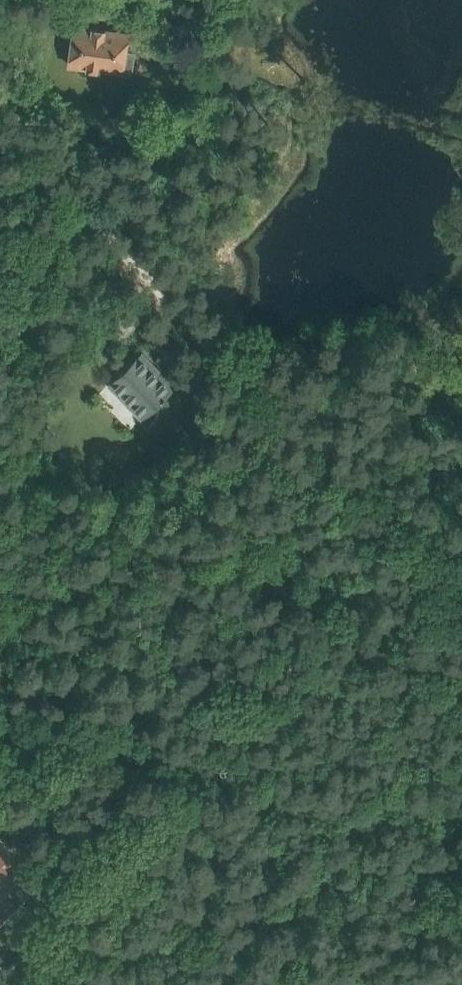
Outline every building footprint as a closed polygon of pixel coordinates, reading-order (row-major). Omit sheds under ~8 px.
[(123,73),(128,33),(75,25),(69,65),(123,73)] [(170,389),(139,356),(117,377),(128,388),(123,392),(134,403),(138,399),(148,410),(162,397),(163,399),(166,396),(164,395),(170,389)] [(37,879),(0,843),(0,916),(37,879)]
